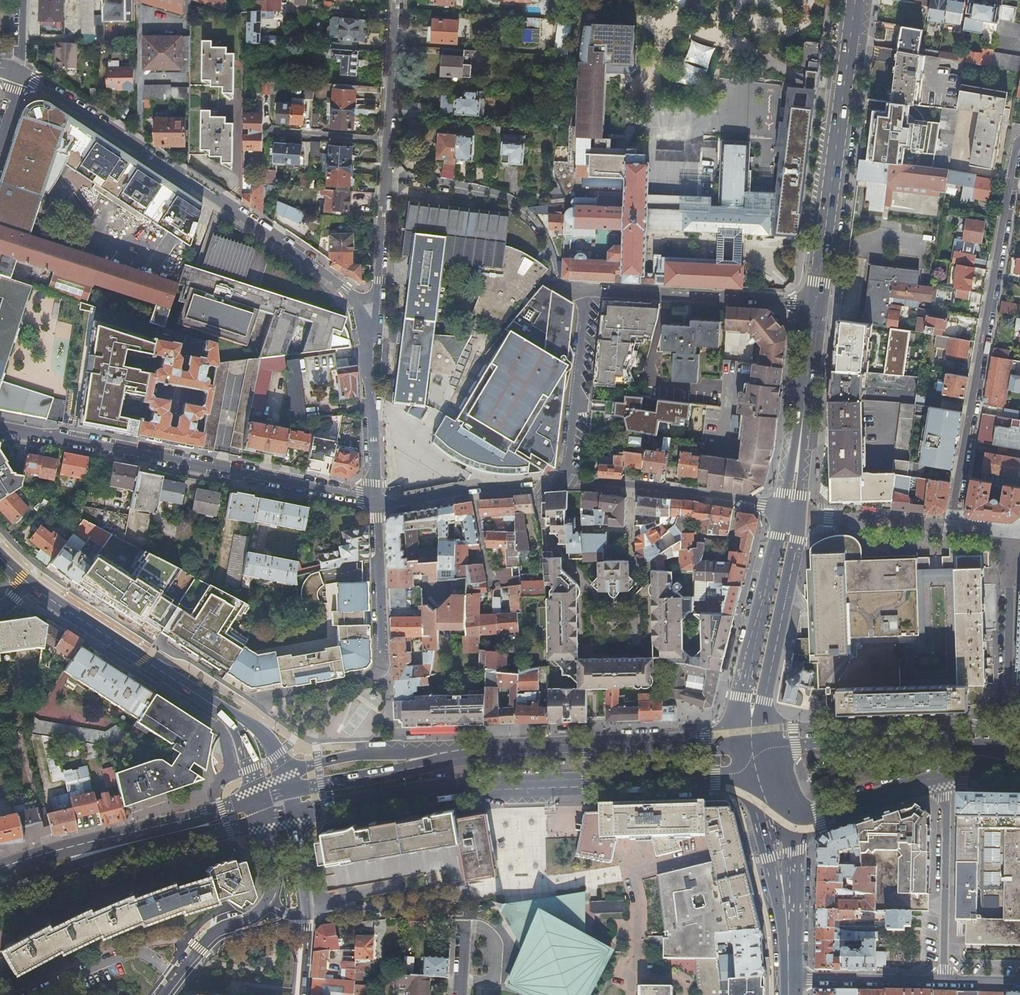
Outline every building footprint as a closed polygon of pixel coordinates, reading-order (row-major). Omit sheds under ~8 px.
[(39,33),(64,34),(65,0),(40,0),(39,33)] [(82,42),(93,43),(93,33),(93,15),(93,0),(80,0),(81,33),(82,42)] [(94,43),(102,43),(102,20),(132,21),(131,0),(100,0),(100,15),(93,15),(93,33),(93,43),(94,43)] [(131,0),(140,0),(188,15),(188,0),(131,0)] [(194,1),(224,10),(224,0),(194,0),(194,1)] [(253,1),(253,11),(259,11),(264,11),(264,9),(264,2),(264,0),(253,1)] [(682,9),(685,0),(669,0),(667,5),(682,9)] [(942,23),(942,21),(946,0),(930,0),(927,20),(942,23)] [(942,21),(959,24),(963,1),(956,0),(946,0),(942,21)] [(982,21),(997,24),(997,20),(1000,6),(993,5),(993,6),(972,3),(973,2),(967,0),(964,14),(969,15),(968,19),(964,18),(962,30),(980,33),(982,21)] [(264,9),(273,9),(279,10),(280,2),(264,2),(264,9)] [(997,20),(1012,22),(1014,8),(1000,6),(997,20)] [(264,11),(259,11),(259,17),(273,17),(273,9),(264,9),(264,11)] [(246,12),(245,43),(258,43),(266,44),(267,35),(258,34),(259,17),(259,11),(253,11),(246,12)] [(329,39),(328,48),(331,48),(355,50),(355,41),(358,41),(358,39),(358,33),(362,33),(364,33),(365,32),(365,28),(364,27),(364,21),(363,19),(359,19),(338,17),(338,18),(332,18),(330,20),(329,26),(326,28),(326,35),(327,38),(329,39)] [(567,54),(571,23),(572,18),(558,17),(553,54),(567,54)] [(433,30),(430,30),(429,39),(433,39),(433,40),(458,41),(459,20),(434,19),(434,26),(433,30)] [(995,34),(1019,39),(1019,23),(1012,22),(997,20),(997,24),(995,34)] [(981,47),(992,49),(995,34),(997,24),(982,21),(980,33),(976,54),(980,54),(981,47)] [(581,60),(605,61),(624,62),(628,62),(629,48),(630,26),(582,24),(581,52),(581,60)] [(897,51),(916,54),(921,29),(900,26),(897,51)] [(188,67),(188,36),(142,36),(143,68),(188,67)] [(222,90),(232,91),(232,51),(225,51),(225,45),(210,44),(210,38),(202,38),(201,77),(211,78),(211,84),(222,84),(222,90)] [(700,87),(713,48),(689,41),(677,80),(700,87)] [(75,42),(55,42),(54,67),(74,67),(75,42)] [(962,61),(989,66),(992,53),(992,49),(981,47),(980,54),(976,54),(958,51),(956,60),(962,61)] [(356,75),(357,50),(356,50),(355,50),(331,48),(328,48),(325,48),(324,57),(340,58),(339,74),(354,75),(356,75)] [(464,49),(443,48),(442,75),(471,77),(471,69),(471,64),(469,64),(463,64),(464,49)] [(909,104),(917,105),(923,55),(916,54),(897,51),(890,102),(909,104)] [(989,66),(1019,71),(1019,57),(992,53),(989,66)] [(564,200),(564,212),(563,233),(573,233),(573,235),(576,235),(576,234),(583,234),(583,235),(585,235),(585,234),(593,234),(593,236),(595,236),(595,234),(596,234),(596,233),(595,233),(596,226),(623,227),(623,228),(624,228),(623,244),(615,243),(609,251),(609,259),(588,258),(587,255),(585,254),(583,253),(581,253),(579,253),(577,255),(575,258),(562,257),(562,261),(561,277),(741,287),(743,265),(667,261),(666,273),(644,272),(645,229),(646,229),(646,228),(767,233),(768,213),(744,212),(745,198),(748,198),(750,170),(746,170),(747,142),(721,140),(717,211),(647,208),(647,206),(646,206),(648,162),(644,162),(645,154),(627,153),(591,152),(592,136),(602,137),(605,61),(581,60),(579,60),(570,124),(569,124),(567,160),(554,160),(553,168),(555,175),(558,183),(561,191),(564,200)] [(818,61),(808,60),(807,68),(805,69),(817,70),(818,61)] [(121,89),(133,89),(132,67),(118,67),(118,61),(110,61),(110,62),(107,62),(107,67),(105,67),(105,86),(115,86),(121,86),(121,89)] [(244,77),(252,78),(262,79),(262,71),(244,70),(244,77)] [(262,89),(263,79),(262,79),(252,78),(251,89),(262,89)] [(290,104),(288,122),(301,123),(303,100),(311,100),(312,82),(300,81),(300,86),(302,90),(302,98),(290,97),(290,104)] [(326,96),(325,102),(353,104),(355,85),(332,83),(332,97),(326,96)] [(169,98),(188,98),(188,86),(169,86),(169,84),(142,84),(143,98),(148,98),(165,98),(169,98)] [(1005,92),(958,84),(955,108),(978,111),(969,165),(992,169),(1005,92)] [(465,96),(456,96),(455,113),(479,114),(480,90),(465,89),(465,96)] [(561,103),(563,89),(556,89),(554,103),(561,103)] [(54,107),(48,103),(43,101),(40,100),(37,100),(32,101),(26,103),(23,106),(20,111),(0,173),(0,183),(6,185),(2,198),(16,202),(8,228),(0,225),(0,274),(9,277),(15,257),(53,269),(46,289),(51,291),(83,301),(85,302),(92,282),(154,303),(148,323),(162,327),(175,284),(31,236),(28,234),(42,191),(47,192),(55,180),(60,171),(64,163),(94,183),(91,187),(101,194),(141,220),(144,216),(188,246),(198,214),(196,213),(201,205),(54,107)] [(910,152),(934,154),(938,123),(926,121),(914,120),(914,124),(907,123),(909,104),(890,102),(886,101),(885,112),(874,111),(868,161),(902,165),(904,147),(911,148),(910,152)] [(325,102),(325,114),(331,114),(353,116),(353,108),(353,104),(325,102)] [(276,122),(288,122),(290,104),(274,103),(274,110),(277,110),(276,122)] [(798,234),(813,108),(790,105),(775,231),(798,234)] [(222,160),(231,161),(232,122),(224,121),(224,115),(209,115),(209,107),(201,107),(201,148),(210,148),(210,154),(222,154),(222,160)] [(353,116),(367,117),(367,109),(353,108),(353,116)] [(932,169),(946,170),(956,109),(955,109),(940,108),(938,123),(934,154),(932,169)] [(249,131),(260,132),(260,114),(243,113),(243,128),(249,128),(249,131)] [(546,125),(558,126),(559,114),(553,114),(547,113),(546,125)] [(965,160),(974,115),(963,113),(954,157),(965,160)] [(331,114),(325,114),(324,119),(330,120),(330,127),(333,128),(338,128),(352,129),(353,116),(331,114)] [(154,137),(151,142),(157,146),(159,144),(169,144),(169,118),(155,118),(152,120),(152,127),(155,129),(154,137)] [(174,144),(176,147),(180,148),(182,144),(184,144),(184,118),(169,118),(169,144),(174,144)] [(410,131),(410,129),(411,118),(403,118),(402,131),(410,131)] [(418,129),(419,119),(411,118),(410,129),(418,129)] [(260,149),(260,132),(249,131),(249,134),(242,134),(242,149),(260,149)] [(455,159),(457,134),(439,132),(437,158),(449,158),(449,164),(455,164),(455,159)] [(474,135),(457,134),(455,159),(472,160),(474,135)] [(318,142),(310,141),(309,157),(321,158),(321,154),(318,153),(318,142)] [(525,143),(503,141),(501,162),(523,164),(525,143)] [(286,163),(287,144),(274,143),(273,162),(286,163)] [(300,145),(287,144),(286,163),(286,167),(293,167),(293,166),(293,163),(298,163),(301,164),(302,157),(299,157),(299,152),(300,145)] [(328,159),(350,161),(351,146),(329,145),(328,159)] [(328,159),(327,171),(349,173),(350,162),(350,161),(328,159)] [(858,160),(855,180),(866,181),(863,207),(881,209),(884,184),(892,185),(932,190),(932,191),(943,193),(944,188),(944,183),(946,170),(932,169),(902,165),(868,161),(858,160)] [(443,164),(442,179),(454,181),(455,164),(449,164),(443,164)] [(273,170),(264,169),(263,184),(266,184),(269,184),(273,185),(273,170)] [(970,202),(971,197),(988,200),(990,180),(974,177),(975,174),(946,170),(944,183),(953,184),(962,186),(960,200),(970,202)] [(349,173),(327,171),(327,183),(335,184),(335,189),(348,190),(349,183),(352,183),(353,177),(349,177),(349,173)] [(76,188),(71,196),(93,212),(104,197),(70,172),(64,180),(76,188)] [(250,183),(251,183),(251,173),(241,172),(241,182),(250,183)] [(298,172),(297,186),(307,187),(308,173),(298,172)] [(8,228),(16,202),(2,198),(6,185),(0,183),(0,225),(8,228)] [(266,184),(263,184),(251,183),(250,183),(249,194),(241,193),(241,201),(260,213),(262,187),(265,187),(266,184)] [(548,203),(564,200),(561,191),(558,183),(546,185),(547,193),(548,203)] [(335,189),(319,188),(319,194),(323,194),(322,211),(324,211),(333,211),(334,208),(348,209),(349,190),(348,190),(335,189)] [(563,234),(563,233),(564,212),(564,200),(548,203),(527,206),(533,213),(549,214),(549,228),(556,229),(556,231),(558,233),(563,234)] [(287,205),(276,201),(274,214),(284,217),(287,205)] [(496,329),(531,287),(540,276),(546,268),(529,256),(511,248),(504,245),(507,212),(427,203),(427,205),(407,203),(401,255),(411,257),(411,260),(401,342),(393,403),(408,405),(410,407),(406,413),(420,422),(429,407),(426,405),(430,372),(451,374),(463,342),(465,339),(430,334),(439,260),(481,265),(480,268),(475,279),(479,281),(473,295),(478,296),(471,313),(475,316),(481,320),(496,329)] [(974,242),(979,243),(983,222),(965,219),(962,240),(953,239),(949,263),(956,264),(972,267),(974,255),(972,254),(974,242)] [(327,244),(329,250),(352,251),(350,248),(350,233),(334,234),(325,234),(325,229),(320,229),(319,238),(325,237),(327,237),(327,240),(327,243),(326,243),(326,244),(327,244)] [(344,325),(343,324),(346,316),(242,283),(254,248),(211,234),(199,270),(182,264),(181,268),(176,284),(187,287),(175,324),(245,346),(257,310),(271,315),(259,352),(257,358),(259,357),(282,354),(284,354),(297,317),(311,321),(300,352),(336,348),(348,346),(350,346),(348,333),(346,327),(345,326),(344,325)] [(329,258),(332,260),(341,266),(341,265),(352,265),(352,251),(329,250),(329,258)] [(922,255),(921,265),(930,266),(932,257),(922,255)] [(341,266),(332,260),(330,264),(329,265),(338,270),(341,266)] [(341,266),(338,270),(356,280),(360,279),(360,264),(352,265),(341,265),(341,266)] [(968,291),(969,291),(973,267),(972,267),(956,264),(952,288),(955,288),(968,291)] [(867,265),(861,323),(869,325),(885,327),(888,304),(889,296),(890,282),(915,284),(917,270),(867,265)] [(30,284),(17,280),(9,277),(0,274),(0,296),(2,297),(0,302),(0,377),(8,353),(30,284)] [(890,282),(889,296),(928,300),(929,299),(933,300),(935,288),(930,287),(930,286),(929,286),(923,285),(917,284),(915,284),(890,282)] [(553,467),(572,306),(562,299),(545,287),(540,284),(494,338),(489,344),(493,347),(480,368),(478,367),(475,372),(477,373),(455,420),(446,415),(435,434),(437,439),(439,443),(441,447),(445,451),(454,458),(457,460),(465,464),(475,469),(487,472),(495,473),(502,474),(514,474),(516,474),(529,472),(544,470),(547,463),(553,467)] [(967,299),(968,291),(955,288),(953,297),(967,299)] [(597,350),(593,381),(614,381),(614,378),(628,379),(625,368),(631,352),(635,340),(628,340),(628,337),(642,338),(642,336),(643,336),(650,338),(657,317),(659,302),(618,300),(618,303),(603,302),(601,318),(597,350)] [(1017,304),(1000,301),(998,312),(1015,314),(1017,304)] [(82,309),(94,312),(95,306),(83,303),(82,309)] [(901,313),(902,306),(900,306),(888,304),(885,327),(889,328),(894,329),(897,312),(901,313)] [(726,305),(725,329),(751,330),(754,327),(766,342),(763,345),(760,364),(782,366),(786,331),(782,324),(781,325),(772,315),(774,313),(767,307),(726,305)] [(923,333),(933,335),(939,336),(940,336),(941,329),(943,329),(944,321),(945,319),(917,315),(914,332),(923,333)] [(472,342),(481,320),(475,316),(464,342),(448,383),(455,385),(472,342)] [(673,352),(671,379),(697,380),(698,356),(698,352),(696,352),(696,344),(718,345),(720,320),(690,318),(690,324),(684,324),(663,323),(661,348),(675,349),(675,352),(673,352)] [(861,323),(837,320),(832,370),(863,373),(864,373),(869,325),(861,323)] [(77,425),(135,436),(138,418),(141,402),(147,369),(150,356),(153,340),(95,321),(77,425)] [(941,336),(954,338),(957,323),(944,321),(943,329),(941,329),(940,336),(941,336)] [(894,329),(889,328),(883,374),(903,376),(908,331),(894,329)] [(191,337),(169,330),(168,335),(189,343),(191,337)] [(880,334),(875,365),(882,366),(887,335),(880,334)] [(964,359),(967,340),(954,338),(941,336),(940,336),(939,336),(933,335),(931,348),(945,350),(944,356),(964,359)] [(204,377),(202,377),(204,367),(207,365),(214,367),(215,363),(212,344),(210,343),(201,340),(200,349),(201,350),(200,357),(185,354),(184,364),(185,364),(183,371),(176,370),(179,351),(176,350),(177,343),(153,339),(153,340),(150,356),(151,356),(152,355),(158,356),(160,358),(158,368),(156,367),(153,370),(152,374),(149,373),(150,370),(147,369),(141,402),(146,403),(146,406),(148,410),(150,410),(148,419),(145,422),(139,421),(140,418),(138,418),(135,436),(198,448),(201,433),(194,431),(192,428),(194,419),(196,419),(199,417),(200,413),(205,414),(211,385),(205,384),(206,380),(204,377)] [(1007,351),(992,348),(990,356),(1006,358),(1007,351)] [(355,395),(354,365),(336,368),(333,352),(316,355),(283,360),(285,373),(285,376),(290,414),(288,421),(305,419),(300,383),(337,378),(339,397),(355,395)] [(285,373),(283,360),(282,354),(259,357),(249,408),(262,410),(270,371),(285,373)] [(990,356),(982,404),(1001,407),(1003,407),(1006,389),(1009,374),(1011,359),(1006,358),(990,356)] [(249,408),(259,357),(257,358),(247,359),(230,446),(238,448),(238,451),(241,452),(242,449),(247,422),(249,408)] [(212,451),(230,361),(215,363),(214,367),(211,385),(205,414),(201,433),(198,448),(212,451)] [(760,364),(752,363),(750,383),(747,383),(746,392),(739,391),(738,407),(737,412),(744,414),(740,449),(739,460),(700,455),(700,456),(698,476),(698,480),(708,481),(707,488),(716,489),(754,494),(758,492),(761,490),(773,449),(778,409),(782,366),(760,364)] [(828,400),(860,400),(860,374),(863,374),(863,373),(832,370),(831,370),(828,400)] [(934,392),(963,397),(967,377),(945,373),(944,380),(937,378),(934,392)] [(1009,374),(1006,389),(1019,391),(1019,375),(1009,374)] [(27,415),(45,418),(53,397),(52,396),(51,397),(37,393),(38,392),(36,392),(32,391),(26,389),(26,388),(25,388),(25,389),(14,385),(15,385),(14,384),(13,385),(0,381),(0,409),(27,415)] [(650,434),(657,435),(659,420),(671,422),(671,423),(673,424),(687,425),(690,402),(656,398),(654,411),(639,410),(641,396),(624,394),(623,400),(612,400),(611,413),(624,415),(636,417),(635,425),(625,423),(626,430),(647,433),(650,434)] [(860,426),(860,416),(860,400),(828,400),(828,415),(828,426),(833,426),(860,426)] [(898,417),(899,417),(912,417),(913,415),(914,405),(900,403),(898,417)] [(923,465),(951,469),(954,450),(961,411),(928,407),(926,417),(913,415),(912,417),(913,417),(910,443),(909,448),(909,450),(908,462),(923,465)] [(716,419),(716,410),(707,410),(707,419),(716,419)] [(979,422),(976,441),(997,444),(1007,446),(1019,448),(1019,419),(1016,418),(1002,416),(990,414),(989,424),(984,423),(979,422)] [(909,448),(910,443),(913,417),(912,417),(899,417),(898,417),(894,446),(895,446),(909,448)] [(263,425),(247,422),(242,449),(281,456),(283,445),(286,431),(287,429),(268,426),(269,421),(264,420),(263,425)] [(860,474),(860,472),(860,445),(860,444),(860,426),(833,426),(828,426),(829,474),(857,474),(860,474)] [(286,431),(283,445),(305,449),(308,435),(301,434),(300,432),(296,431),(295,432),(286,431)] [(641,436),(628,435),(627,442),(640,443),(641,436)] [(311,436),(306,458),(331,463),(334,444),(335,441),(311,436)] [(660,448),(645,446),(642,468),(666,472),(670,437),(662,436),(660,448)] [(997,444),(976,441),(975,446),(996,449),(997,444)] [(331,463),(328,474),(346,477),(355,469),(356,468),(355,448),(334,444),(331,463)] [(997,444),(996,449),(996,450),(998,450),(998,454),(984,452),(981,469),(1016,475),(1019,476),(1019,458),(1005,455),(1007,446),(997,444)] [(600,456),(597,473),(598,473),(598,475),(621,477),(623,466),(642,468),(645,446),(637,445),(636,451),(620,449),(620,453),(615,453),(615,456),(600,456)] [(698,476),(700,456),(690,454),(690,452),(681,451),(678,474),(698,476)] [(84,478),(88,457),(64,452),(59,473),(84,478)] [(42,456),(26,453),(23,470),(39,473),(42,456)] [(6,495),(0,487),(4,478),(6,479),(12,475),(12,474),(13,471),(10,467),(10,464),(5,456),(2,458),(0,456),(0,499),(6,495)] [(57,459),(42,456),(39,473),(39,476),(53,478),(57,459)] [(892,475),(892,474),(905,476),(907,462),(893,461),(892,460),(891,475),(892,475)] [(108,485),(133,489),(136,473),(137,467),(112,462),(108,485)] [(905,476),(921,478),(923,465),(908,462),(907,462),(905,476)] [(979,479),(991,481),(1002,483),(1014,485),(1019,486),(1019,476),(1016,475),(981,469),(979,479)] [(890,508),(892,491),(890,491),(892,475),(891,475),(860,472),(860,474),(857,474),(829,474),(829,500),(860,499),(860,505),(861,505),(867,506),(881,507),(890,508)] [(133,489),(129,507),(154,512),(156,498),(160,479),(160,478),(136,473),(133,489)] [(22,476),(12,474),(12,475),(6,479),(4,478),(0,487),(6,495),(11,491),(20,486),(22,476)] [(892,491),(890,508),(908,510),(925,512),(927,478),(921,478),(905,476),(892,474),(892,475),(890,491),(892,491)] [(927,478),(925,512),(938,513),(944,509),(949,476),(939,474),(939,480),(927,478)] [(1019,509),(1019,486),(1014,485),(1002,483),(999,501),(998,500),(998,499),(997,498),(997,497),(996,497),(995,496),(994,496),(993,496),(992,496),(991,496),(990,497),(990,498),(989,499),(988,499),(991,481),(979,479),(969,477),(964,510),(968,516),(974,517),(1009,520),(1015,516),(1019,513),(1019,509)] [(184,484),(160,479),(156,498),(181,503),(184,484)] [(215,514),(219,493),(195,488),(192,510),(215,514)] [(560,542),(568,542),(567,518),(567,508),(568,508),(567,490),(546,491),(546,500),(542,501),(543,516),(547,516),(548,524),(552,523),(552,531),(554,531),(560,531),(560,537),(560,542)] [(581,507),(582,524),(588,524),(595,523),(602,524),(604,509),(599,508),(601,493),(601,492),(581,490),(581,507)] [(11,491),(6,495),(0,499),(0,510),(12,522),(27,507),(11,491)] [(256,497),(229,492),(224,516),(251,521),(251,520),(256,497)] [(533,511),(529,493),(513,495),(513,497),(514,497),(515,526),(515,532),(515,548),(519,552),(529,550),(523,512),(533,511)] [(625,496),(601,493),(599,508),(604,509),(612,509),(612,516),(609,516),(608,524),(624,524),(625,496)] [(635,495),(635,513),(656,515),(657,497),(635,495)] [(306,508),(256,497),(251,520),(269,523),(269,526),(276,527),(276,525),(301,530),(306,508)] [(514,497),(513,497),(478,499),(480,515),(503,514),(503,519),(503,520),(510,520),(511,526),(515,526),(514,497)] [(661,521),(664,518),(667,516),(669,515),(670,498),(657,497),(656,515),(653,522),(654,524),(658,522),(661,521)] [(49,501),(42,498),(34,506),(39,512),(49,501)] [(669,522),(674,523),(678,515),(681,515),(682,499),(670,498),(669,515),(667,516),(669,518),(669,522)] [(693,532),(694,532),(695,532),(696,530),(707,532),(712,504),(705,503),(692,500),(682,499),(681,515),(678,515),(674,523),(678,530),(682,533),(688,532),(688,517),(699,519),(698,528),(694,528),(693,532)] [(454,514),(473,513),(470,500),(454,503),(454,514)] [(455,538),(455,544),(478,543),(473,513),(454,514),(454,503),(437,506),(437,525),(438,539),(444,539),(443,534),(446,534),(446,522),(461,520),(461,526),(463,534),(463,538),(455,538)] [(100,528),(103,509),(79,504),(78,508),(77,516),(82,518),(100,528)] [(712,504),(707,532),(711,533),(715,533),(727,534),(727,533),(730,520),(732,508),(712,504)] [(420,561),(438,559),(438,545),(419,547),(416,527),(437,525),(437,506),(404,512),(405,530),(407,557),(407,559),(419,558),(420,561)] [(111,533),(123,540),(128,514),(103,509),(100,528),(111,533)] [(408,566),(407,559),(407,557),(401,557),(401,554),(404,554),(403,550),(401,550),(400,531),(405,530),(404,512),(390,514),(386,520),(388,566),(408,566)] [(736,535),(735,543),(736,543),(736,549),(749,551),(754,529),(757,519),(754,516),(752,514),(738,512),(736,535)] [(99,549),(111,533),(100,528),(82,518),(65,541),(49,562),(74,583),(92,558),(78,548),(88,536),(95,541),(92,544),(99,549)] [(568,551),(569,551),(570,559),(583,559),(582,535),(582,532),(575,532),(575,526),(576,525),(575,518),(567,518),(568,542),(568,551)] [(635,535),(652,525),(654,524),(653,522),(644,523),(635,524),(635,535)] [(694,547),(694,546),(694,532),(693,532),(688,532),(682,533),(678,530),(674,523),(672,525),(669,528),(673,534),(681,534),(681,539),(680,540),(681,547),(693,547),(694,547)] [(655,540),(659,536),(652,525),(635,535),(635,537),(636,548),(652,542),(655,540)] [(45,567),(49,562),(65,541),(52,531),(50,534),(39,526),(29,539),(40,548),(33,557),(45,567)] [(320,564),(321,570),(337,566),(340,561),(366,559),(365,528),(356,529),(356,527),(355,526),(350,527),(349,529),(349,531),(343,533),(345,546),(338,547),(339,550),(318,555),(320,564)] [(507,532),(482,531),(486,547),(499,546),(500,568),(506,568),(506,553),(507,532)] [(494,569),(495,574),(496,578),(498,577),(499,577),(499,579),(501,586),(502,585),(506,584),(506,585),(509,585),(519,584),(519,563),(519,552),(515,548),(515,532),(507,531),(507,532),(506,553),(506,568),(500,568),(494,569)] [(245,552),(248,536),(233,533),(222,591),(236,597),(240,574),(245,552)] [(846,711),(868,710),(869,713),(886,713),(886,710),(906,709),(919,708),(936,708),(953,707),(967,707),(967,703),(971,702),(975,701),(977,698),(980,696),(982,691),(983,687),(983,682),(985,681),(982,566),(988,566),(988,550),(961,547),(948,545),(949,554),(930,554),(926,555),(903,556),(877,557),(861,558),(860,546),(859,543),(858,541),(856,539),(854,537),(851,535),(848,534),(844,533),(837,533),(834,533),(829,534),(824,536),(810,548),(809,549),(809,550),(809,551),(810,567),(805,567),(806,572),(809,662),(817,662),(818,688),(838,687),(839,711),(846,711)] [(450,577),(456,577),(455,544),(455,538),(446,538),(446,534),(443,534),(444,539),(438,539),(438,545),(438,559),(439,577),(450,577)] [(582,535),(583,559),(584,561),(598,561),(602,561),(602,544),(605,544),(605,535),(582,535)] [(705,545),(707,537),(702,536),(701,541),(698,541),(698,546),(694,546),(694,547),(693,547),(693,559),(701,559),(704,552),(705,545)] [(659,554),(674,544),(670,537),(656,545),(659,554)] [(719,540),(707,537),(705,545),(717,548),(718,546),(719,540)] [(693,559),(693,547),(681,547),(680,540),(674,544),(659,554),(651,559),(648,559),(648,560),(650,568),(664,568),(662,558),(674,555),(679,555),(678,569),(693,569),(693,559)] [(651,559),(659,554),(656,545),(653,548),(652,542),(636,548),(638,562),(648,560),(648,559),(651,559)] [(735,543),(731,542),(729,549),(728,561),(735,562),(735,564),(745,566),(747,559),(749,551),(736,549),(736,543),(735,543)] [(466,580),(486,579),(485,578),(482,562),(467,563),(467,548),(479,547),(478,543),(455,544),(456,577),(466,576),(466,580)] [(551,549),(541,547),(543,570),(544,582),(551,582),(551,585),(550,586),(550,587),(550,588),(550,589),(550,590),(551,591),(552,592),(553,593),(554,593),(554,596),(546,597),(547,658),(558,657),(564,662),(560,666),(569,674),(572,671),(578,675),(578,687),(548,687),(548,690),(548,705),(548,720),(548,721),(576,720),(576,719),(586,719),(586,687),(607,686),(608,687),(618,686),(623,685),(623,683),(635,683),(636,683),(636,684),(637,684),(638,684),(639,684),(640,683),(642,684),(643,684),(645,684),(646,684),(647,683),(649,682),(650,681),(651,680),(651,679),(652,678),(652,676),(652,675),(652,673),(651,672),(651,671),(648,668),(652,668),(652,657),(576,657),(576,589),(580,589),(580,586),(579,585),(579,584),(578,583),(562,569),(562,557),(552,557),(551,549)] [(108,561),(96,554),(74,583),(139,625),(142,620),(159,631),(174,607),(157,595),(161,590),(164,592),(178,569),(144,550),(137,560),(138,561),(127,578),(106,564),(108,561)] [(240,574),(294,584),(293,576),(295,562),(270,556),(271,554),(264,552),(263,555),(245,552),(240,574)] [(429,578),(439,577),(438,559),(420,561),(419,558),(407,559),(408,566),(388,566),(388,579),(389,587),(397,587),(412,586),(412,572),(421,572),(421,573),(429,573),(429,578)] [(704,558),(704,559),(704,589),(710,589),(710,592),(717,592),(717,591),(721,591),(723,591),(724,583),(740,585),(743,576),(745,566),(735,564),(735,562),(728,561),(704,558)] [(628,574),(628,564),(626,565),(624,565),(623,559),(605,561),(602,561),(602,565),(598,565),(599,573),(591,581),(598,589),(609,589),(609,590),(610,591),(610,592),(611,593),(613,594),(614,595),(615,593),(617,592),(618,590),(619,588),(629,588),(636,581),(628,574)] [(704,559),(701,559),(693,559),(693,569),(694,608),(693,610),(701,611),(703,611),(703,598),(704,589),(704,559)] [(294,570),(293,576),(312,572),(311,567),(300,569),(299,563),(296,564),(294,570)] [(703,611),(701,611),(701,647),(694,655),(682,655),(681,615),(691,608),(691,593),(683,593),(678,590),(678,588),(681,587),(683,585),(683,583),(682,581),(681,580),(680,579),(677,579),(676,579),(675,581),(674,583),(671,583),(671,569),(664,568),(650,568),(650,580),(649,581),(648,583),(647,587),(651,587),(652,639),(659,647),(659,655),(668,655),(668,659),(719,668),(726,639),(733,612),(703,611)] [(543,570),(519,573),(519,584),(519,595),(545,593),(544,582),(543,570)] [(466,628),(466,591),(466,580),(466,576),(456,577),(450,577),(450,594),(443,602),(434,602),(434,607),(432,610),(426,605),(421,605),(422,634),(422,635),(436,634),(436,629),(455,628),(460,628),(464,628),(466,628)] [(466,591),(486,590),(486,579),(466,580),(466,591)] [(255,654),(242,646),(225,673),(237,681),(239,678),(244,681),(242,684),(249,688),(364,668),(368,661),(367,625),(365,624),(363,623),(362,624),(362,610),(367,610),(366,581),(335,582),(335,610),(330,610),(330,625),(336,624),(336,645),(322,647),(323,650),(288,656),(288,653),(274,656),(273,651),(255,654)] [(720,598),(703,598),(703,611),(733,612),(737,599),(740,585),(724,583),(723,591),(721,591),(720,598)] [(162,628),(159,631),(190,650),(189,652),(217,670),(218,668),(225,672),(242,646),(246,638),(229,627),(227,621),(231,620),(237,610),(243,614),(248,605),(235,599),(218,590),(210,585),(208,584),(193,607),(186,608),(184,611),(175,606),(174,607),(171,612),(162,628)] [(519,595),(519,584),(509,585),(511,611),(501,612),(500,599),(499,599),(498,596),(492,596),(492,613),(496,612),(497,632),(505,632),(507,631),(512,631),(516,630),(516,611),(519,611),(519,595)] [(398,608),(397,587),(389,587),(389,608),(398,608)] [(496,612),(492,613),(479,613),(479,591),(486,591),(486,590),(466,591),(466,628),(466,633),(478,634),(494,633),(494,634),(496,634),(496,632),(497,632),(496,612)] [(422,634),(421,605),(421,594),(417,594),(418,616),(390,617),(391,636),(409,634),(422,634)] [(42,649),(43,640),(45,623),(33,616),(0,620),(0,653),(33,648),(42,649)] [(71,658),(79,645),(81,641),(46,618),(45,623),(43,640),(71,658)] [(477,648),(478,634),(466,633),(465,634),(461,635),(461,653),(477,652),(477,648)] [(427,675),(429,674),(434,648),(437,648),(436,634),(422,635),(422,634),(423,663),(406,664),(406,661),(408,661),(410,659),(409,650),(410,650),(409,634),(391,636),(391,644),(394,678),(427,675)] [(62,671),(136,718),(152,693),(79,645),(71,658),(62,671)] [(498,722),(516,721),(516,693),(516,688),(516,671),(505,671),(504,651),(498,650),(477,648),(477,652),(478,652),(479,666),(485,666),(485,689),(485,723),(498,722)] [(714,687),(719,668),(668,659),(669,665),(670,695),(683,698),(703,705),(711,704),(715,687),(714,687)] [(785,700),(792,701),(799,702),(802,684),(811,686),(812,672),(813,670),(812,669),(810,668),(808,670),(807,670),(804,669),(805,666),(803,666),(801,663),(799,662),(797,661),(794,661),(792,663),(791,663),(785,700)] [(538,666),(516,667),(516,671),(516,688),(538,687),(538,666)] [(395,698),(415,696),(414,691),(417,690),(417,684),(428,683),(427,675),(394,678),(395,698)] [(618,695),(618,686),(608,687),(606,688),(606,718),(640,717),(639,706),(618,704),(618,699),(620,699),(620,695),(618,695)] [(466,723),(485,723),(485,689),(469,689),(470,693),(457,694),(438,694),(423,695),(417,695),(417,699),(415,699),(395,701),(395,708),(395,713),(401,719),(408,725),(409,725),(413,725),(455,724),(458,723),(466,723)] [(538,696),(538,690),(528,690),(525,693),(516,693),(516,721),(548,720),(548,705),(538,704),(538,699),(534,699),(533,701),(532,701),(532,704),(526,704),(526,696),(538,696)] [(639,700),(639,706),(640,717),(661,717),(662,717),(663,698),(662,698),(650,699),(649,691),(639,692),(639,700)] [(114,773),(116,784),(119,794),(122,807),(149,797),(168,790),(192,781),(201,778),(203,763),(206,751),(200,747),(209,733),(206,731),(208,729),(179,711),(152,693),(136,718),(132,725),(144,732),(146,729),(157,737),(170,745),(168,748),(170,750),(169,750),(168,752),(168,753),(168,754),(168,755),(168,756),(169,756),(169,757),(170,757),(173,760),(169,766),(162,761),(157,758),(142,763),(114,773)] [(667,703),(663,698),(662,717),(661,717),(661,719),(675,719),(675,712),(675,705),(673,704),(667,703)] [(94,744),(108,746),(116,748),(127,732),(115,725),(105,732),(39,721),(32,717),(23,732),(27,732),(41,735),(53,737),(54,737),(80,742),(94,744)] [(62,772),(53,737),(41,735),(51,779),(63,776),(62,772)] [(97,756),(94,744),(80,742),(84,759),(97,756)] [(68,797),(92,791),(86,767),(62,772),(63,776),(67,793),(68,797)] [(114,773),(112,767),(102,769),(106,786),(116,784),(114,773)] [(96,811),(94,800),(92,791),(68,797),(72,817),(96,811)] [(124,819),(122,807),(119,794),(106,797),(105,792),(100,793),(101,798),(94,800),(96,811),(100,824),(124,819)] [(68,797),(67,793),(50,797),(53,811),(45,813),(49,831),(50,835),(50,836),(75,830),(72,817),(68,797)] [(956,861),(978,861),(978,827),(1019,828),(1019,795),(1007,795),(996,795),(986,795),(966,794),(958,794),(956,861)] [(45,813),(44,808),(37,810),(37,808),(36,808),(34,800),(24,802),(24,803),(13,806),(15,813),(22,841),(49,831),(45,813)] [(600,804),(600,812),(601,838),(617,838),(651,836),(679,835),(707,834),(706,808),(706,800),(600,804)] [(924,909),(928,909),(929,842),(930,814),(916,804),(886,814),(855,824),(860,849),(860,854),(903,852),(905,888),(913,888),(913,909),(924,909)] [(327,861),(459,839),(455,816),(454,808),(370,822),(371,823),(322,832),(323,837),(317,838),(320,860),(327,859),(327,861)] [(711,851),(713,861),(731,930),(760,928),(740,843),(732,814),(730,810),(728,808),(706,808),(707,834),(711,851)] [(485,811),(455,816),(459,839),(466,878),(496,873),(485,811)] [(615,847),(617,838),(601,838),(600,812),(585,812),(584,815),(583,815),(582,822),(583,822),(582,825),(580,824),(576,823),(576,825),(575,828),(579,829),(578,830),(581,831),(579,839),(576,855),(600,861),(601,860),(611,862),(615,847)] [(15,813),(0,817),(0,843),(22,841),(15,813)] [(838,864),(839,864),(839,852),(843,852),(843,854),(851,852),(851,850),(860,849),(855,824),(842,828),(825,834),(821,839),(818,843),(818,858),(817,866),(838,866),(838,864)] [(956,861),(956,873),(955,879),(956,879),(956,878),(956,879),(956,919),(966,919),(965,943),(1019,944),(1019,828),(978,827),(978,861),(956,861)] [(679,835),(651,836),(654,845),(657,855),(681,849),(679,841),(679,835)] [(854,854),(860,854),(860,849),(851,850),(851,852),(843,854),(843,852),(839,852),(839,864),(852,864),(852,857),(854,854)] [(866,893),(875,895),(875,865),(861,865),(860,854),(854,854),(852,857),(852,864),(839,864),(838,864),(838,866),(817,866),(818,866),(818,875),(836,875),(836,874),(841,873),(856,872),(856,891),(866,893)] [(253,896),(241,860),(232,863),(231,860),(208,868),(206,870),(205,872),(206,876),(171,887),(170,884),(129,899),(127,896),(87,913),(86,909),(46,929),(44,926),(0,950),(0,951),(11,970),(18,966),(19,969),(44,955),(43,953),(55,946),(57,949),(58,952),(78,943),(84,940),(82,937),(96,931),(97,934),(99,937),(116,930),(124,926),(123,923),(136,918),(137,921),(138,924),(165,914),(163,911),(178,906),(179,909),(180,912),(224,899),(237,906),(241,899),(247,903),(248,903),(253,896)] [(716,931),(731,930),(713,861),(659,874),(666,931),(666,937),(666,940),(666,958),(686,958),(691,958),(696,958),(718,958),(718,957),(716,940),(716,931)] [(818,875),(817,881),(841,881),(841,873),(836,874),(836,875),(818,875)] [(663,932),(666,931),(659,874),(657,875),(657,878),(663,932)] [(817,909),(874,909),(876,910),(875,895),(866,893),(866,900),(837,899),(837,895),(835,895),(836,889),(842,889),(842,888),(842,881),(841,881),(817,881),(817,888),(817,909)] [(496,904),(516,932),(528,949),(512,982),(510,981),(509,983),(533,994),(588,994),(611,949),(610,948),(608,950),(582,937),(582,926),(594,932),(595,912),(601,912),(623,912),(622,899),(600,900),(588,900),(556,902),(551,902),(496,904)] [(178,906),(163,911),(165,914),(179,909),(178,906)] [(874,909),(817,909),(813,909),(813,914),(813,919),(816,919),(816,926),(834,926),(835,919),(850,918),(850,921),(858,921),(858,919),(867,918),(867,916),(874,915),(874,909)] [(887,910),(887,925),(887,929),(903,929),(903,925),(910,925),(910,910),(887,910)] [(136,918),(123,923),(124,926),(137,921),(136,918)] [(425,919),(409,918),(409,926),(424,927),(425,919)] [(372,920),(358,922),(357,931),(371,931),(372,920)] [(316,932),(314,953),(330,951),(338,950),(334,925),(320,927),(316,932)] [(816,938),(842,938),(858,939),(875,939),(877,939),(877,931),(857,931),(847,929),(837,926),(834,926),(816,926),(816,931),(816,938)] [(718,957),(718,958),(720,979),(764,977),(763,957),(761,928),(760,928),(731,930),(716,931),(716,940),(735,939),(737,961),(726,963),(725,956),(718,957)] [(96,931),(82,937),(84,940),(97,934),(96,931)] [(356,957),(356,960),(372,961),(374,938),(357,937),(356,947),(356,950),(356,957)] [(842,951),(842,948),(839,948),(839,944),(842,944),(842,938),(816,938),(815,953),(815,968),(841,969),(842,955),(833,955),(833,951),(842,951)] [(843,948),(842,948),(842,951),(842,955),(841,969),(875,969),(875,939),(858,939),(858,942),(862,942),(862,946),(859,948),(850,948),(848,947),(845,947),(842,947),(843,948)] [(55,946),(43,953),(44,955),(57,949),(55,946)] [(330,951),(314,953),(312,978),(324,979),(326,961),(326,958),(329,958),(330,951)] [(885,967),(886,951),(876,951),(875,966),(885,967)] [(311,994),(353,994),(354,985),(355,972),(356,960),(356,957),(341,956),(340,977),(345,977),(345,981),(343,981),(324,979),(312,978),(311,994)] [(429,976),(447,977),(448,958),(424,957),(424,969),(420,969),(419,976),(429,976)] [(764,977),(720,979),(718,958),(696,958),(696,970),(698,994),(764,994),(764,977)] [(403,964),(403,975),(413,975),(413,969),(408,969),(408,964),(403,964)] [(353,994),(369,994),(369,986),(361,985),(362,972),(355,972),(354,985),(353,994)] [(429,976),(419,976),(413,975),(403,975),(394,974),(394,988),(404,989),(404,994),(428,994),(428,991),(429,976)] [(672,986),(640,985),(640,994),(672,994),(672,986)]
